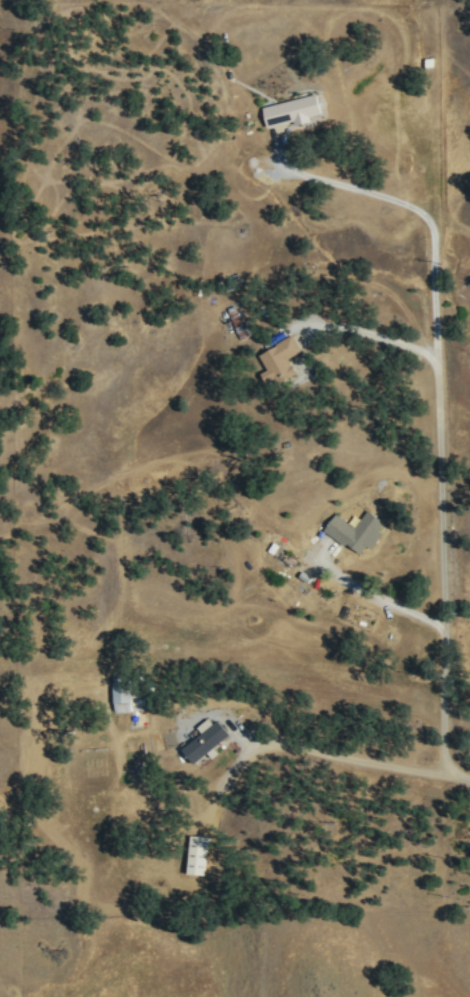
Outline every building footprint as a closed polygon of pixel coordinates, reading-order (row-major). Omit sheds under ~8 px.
[(268,126),(294,120),(295,124),(311,120),(310,116),(322,113),(317,92),(263,105),(268,126)] [(384,521),(367,509),(355,527),(334,513),(324,530),(361,554),(367,544),(372,548),(382,532),(379,529),(384,521)] [(146,708),(146,688),(130,688),(130,676),(113,677),(114,709),(146,708)] [(195,763),(209,752),(212,756),(217,752),(213,747),(230,734),(219,720),(183,747),(195,763)] [(188,873),(206,874),(208,835),(190,835),(188,873)]
